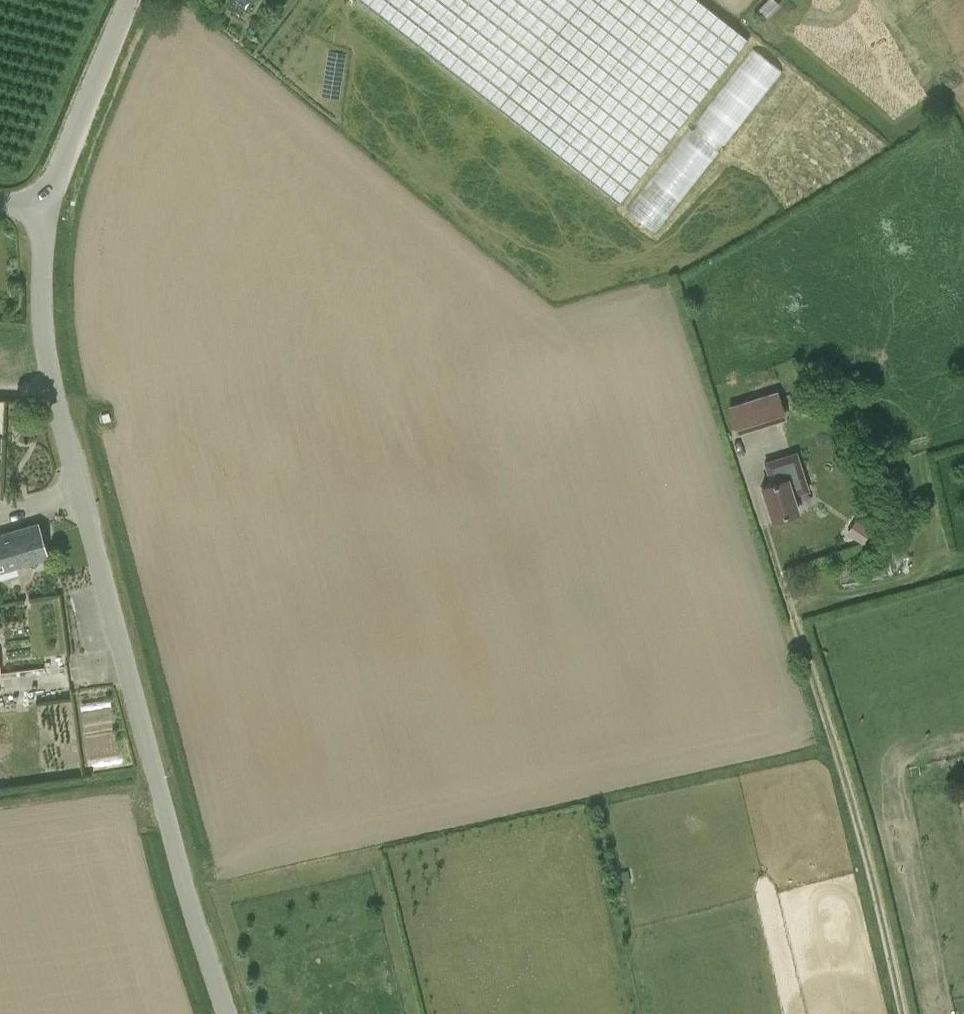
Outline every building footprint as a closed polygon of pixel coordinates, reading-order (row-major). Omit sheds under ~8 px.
[(620,203),(748,38),(700,0),(360,0),(620,203)] [(627,209),(656,232),(719,152),(716,150),(722,142),(725,144),(783,71),(754,48),(696,122),(699,124),(694,130),(691,127),(627,209)] [(778,390),(729,405),(738,434),(787,419),(778,390)] [(792,494),(808,489),(796,451),(765,461),(771,481),(761,484),(772,517),(797,509),(792,494)] [(851,535),(865,544),(874,530),(861,521),(851,535)] [(48,556),(38,522),(0,533),(0,570),(48,556)]
